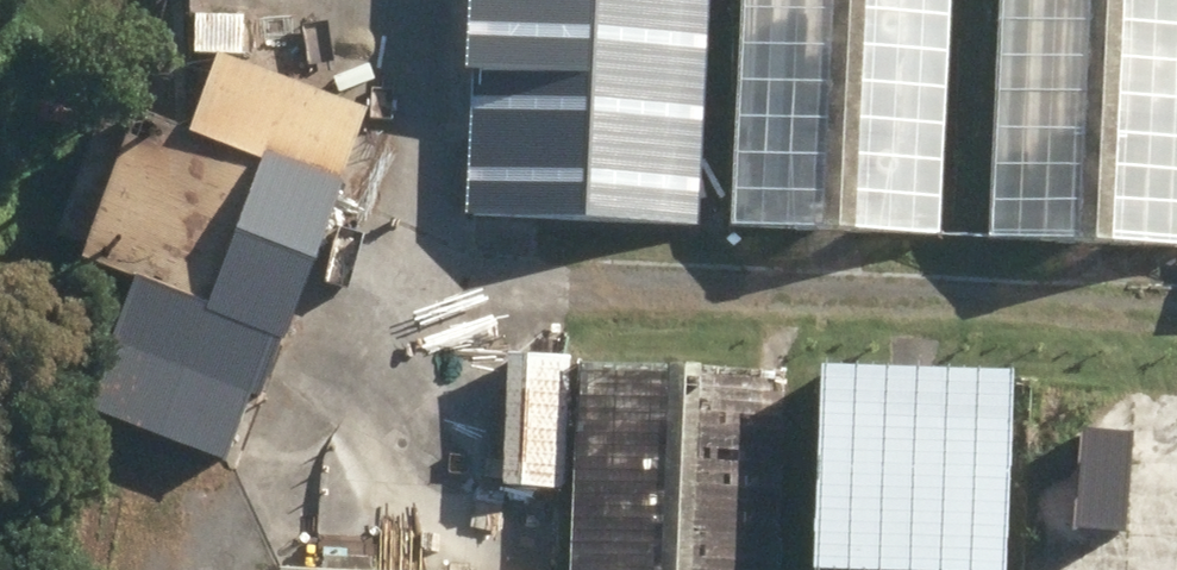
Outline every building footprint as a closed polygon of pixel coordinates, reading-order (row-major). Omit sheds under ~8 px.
[(688,235),(701,0),(486,0),(475,224),(688,235)] [(940,243),(951,0),(739,0),(730,234),(940,243)] [(1176,257),(1176,0),(1002,0),(993,249),(1176,257)] [(88,420),(227,472),(251,406),(261,408),(280,353),(286,355),(344,198),(340,196),(366,121),(219,65),(190,144),(133,124),(128,136),(104,127),(75,209),(99,218),(78,276),(133,296),(88,420)] [(1014,371),(829,363),(820,569),(1005,569),(1014,371)] [(503,491),(567,492),(570,365),(507,364),(503,491)] [(785,381),(581,372),(574,569),(778,569),(785,381)] [(1124,532),(1132,431),(1083,427),(1075,528),(1124,532)]
